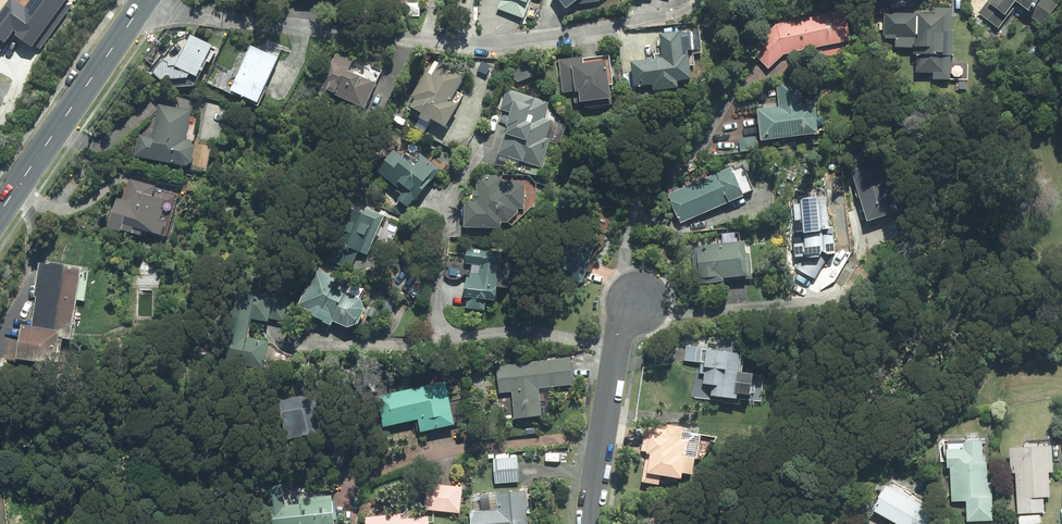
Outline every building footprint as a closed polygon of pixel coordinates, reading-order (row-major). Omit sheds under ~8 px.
[(498,7),(524,17),(531,0),(500,0),(498,7)] [(568,8),(579,0),(562,0),(568,8)] [(976,13),(996,28),(1014,5),(1039,25),(1055,5),(1049,0),(986,0),(976,13)] [(772,69),(786,55),(855,40),(849,9),(780,24),(768,28),(750,46),(772,69)] [(952,33),(952,10),(935,9),(935,15),(884,15),(883,39),(923,40),(923,45),(918,45),(918,75),(935,76),(935,82),(952,83),(952,58),(954,58),(954,33),(952,33)] [(690,56),(687,31),(665,34),(668,58),(635,62),(638,88),(656,85),(657,92),(684,89),(683,82),(700,80),(697,54),(690,56)] [(219,45),(196,35),(189,49),(184,46),(180,55),(166,61),(155,73),(164,81),(175,80),(175,88),(197,86),(202,77),(203,77),(219,45)] [(263,103),(283,58),(253,45),(233,89),(263,103)] [(368,108),(379,83),(350,70),(355,59),(338,52),(319,92),(332,98),(334,93),(368,108)] [(561,60),(565,93),(576,91),(577,104),(587,102),(588,108),(616,104),(615,99),(617,99),(615,85),(616,85),(613,55),(585,59),(585,57),(561,60)] [(469,76),(444,62),(436,75),(429,71),(416,96),(415,95),(410,104),(416,108),(413,114),(431,124),(434,119),(450,128),(463,105),(455,101),(469,76)] [(638,90),(636,72),(624,73),(626,92),(638,90)] [(551,102),(508,88),(501,110),(513,113),(500,154),(545,168),(555,140),(550,138),(555,121),(547,118),(551,102)] [(807,104),(806,90),(785,92),(786,107),(760,110),(764,142),(825,135),(821,103),(807,104)] [(191,140),(196,111),(161,105),(155,138),(142,136),(138,157),(192,166),(199,162),(201,147),(196,141),(191,140)] [(625,110),(614,115),(618,122),(628,116),(625,110)] [(446,170),(425,154),(417,164),(399,150),(390,162),(387,159),(378,171),(407,194),(401,202),(412,210),(418,203),(420,204),(422,200),(446,170)] [(854,166),(873,222),(901,213),(889,177),(894,175),(888,155),(854,166)] [(683,223),(749,196),(737,166),(671,193),(683,223)] [(530,209),(531,188),(525,183),(507,183),(500,176),(487,176),(480,181),(480,203),(470,202),(469,228),(504,229),(507,226),(507,223),(514,223),(524,213),(524,209),(530,209)] [(160,186),(132,179),(127,200),(120,198),(112,228),(125,232),(126,231),(146,236),(147,230),(170,236),(181,195),(160,190),(160,186)] [(363,199),(356,196),(354,201),(361,204),(363,199)] [(831,215),(830,196),(798,199),(800,230),(797,230),(800,257),(804,256),(799,267),(820,278),(833,254),(839,254),(836,215),(831,215)] [(369,256),(386,216),(352,202),(336,241),(339,242),(331,261),(353,270),(361,252),(369,256)] [(751,242),(701,246),(704,283),(754,279),(751,242)] [(501,296),(502,251),(467,250),(466,263),(482,264),(482,272),(472,272),(472,276),(467,276),(466,295),(469,295),(468,306),(489,307),(489,296),(501,296)] [(74,341),(85,269),(51,263),(51,265),(40,264),(35,297),(37,298),(33,328),(26,327),(21,360),(61,366),(65,340),(74,341)] [(363,329),(370,315),(366,303),(351,296),(353,290),(338,283),(339,280),(317,270),(299,308),(310,313),(308,316),(319,321),(318,323),(331,329),(333,325),(351,333),(363,329)] [(284,322),(290,298),(277,295),(277,293),(260,289),(260,287),(239,282),(222,361),(240,365),(267,371),(274,342),(251,337),(255,319),(271,323),(271,320),(284,322)] [(710,396),(734,399),(734,394),(749,395),(751,374),(741,373),(743,352),(734,351),(736,335),(712,333),(710,349),(699,348),(697,364),(701,364),(699,375),(704,375),(702,393),(710,394),(710,396)] [(545,418),(541,390),(575,386),(572,359),(498,367),(501,395),(514,393),(517,421),(545,418)] [(426,434),(461,426),(449,381),(380,399),(388,429),(422,420),(426,434)] [(336,437),(324,392),(279,404),(290,443),(311,438),(313,443),(336,437)] [(647,453),(642,483),(658,486),(660,476),(677,480),(678,473),(691,476),(693,459),(685,457),(688,440),(681,439),(683,428),(668,425),(667,430),(647,427),(642,452),(647,453)] [(985,462),(981,462),(980,439),(945,441),(946,449),(944,449),(945,467),(949,468),(950,501),(964,500),(966,521),(992,520),(990,498),(993,498),(992,482),(986,483),(985,462)] [(1048,445),(1007,448),(1009,473),(1013,473),(1016,514),(1042,512),(1041,498),(1047,497),(1045,474),(1051,473),(1048,445)] [(511,458),(510,454),(496,455),(497,460),(495,460),(497,484),(521,482),(519,458),(511,458)] [(925,485),(922,479),(914,483),(917,489),(925,485)] [(337,496),(301,499),(302,505),(287,506),(285,485),(266,487),(269,523),(340,523),(337,496)] [(430,511),(463,514),(466,488),(433,485),(430,511)] [(882,486),(869,510),(894,523),(925,523),(932,512),(882,486)] [(996,498),(1004,497),(1002,488),(995,489),(996,498)] [(472,512),(473,523),(529,523),(528,511),(532,511),(531,491),(499,493),(500,510),(472,512)] [(434,517),(405,520),(404,515),(367,518),(368,523),(434,523),(434,517)]
